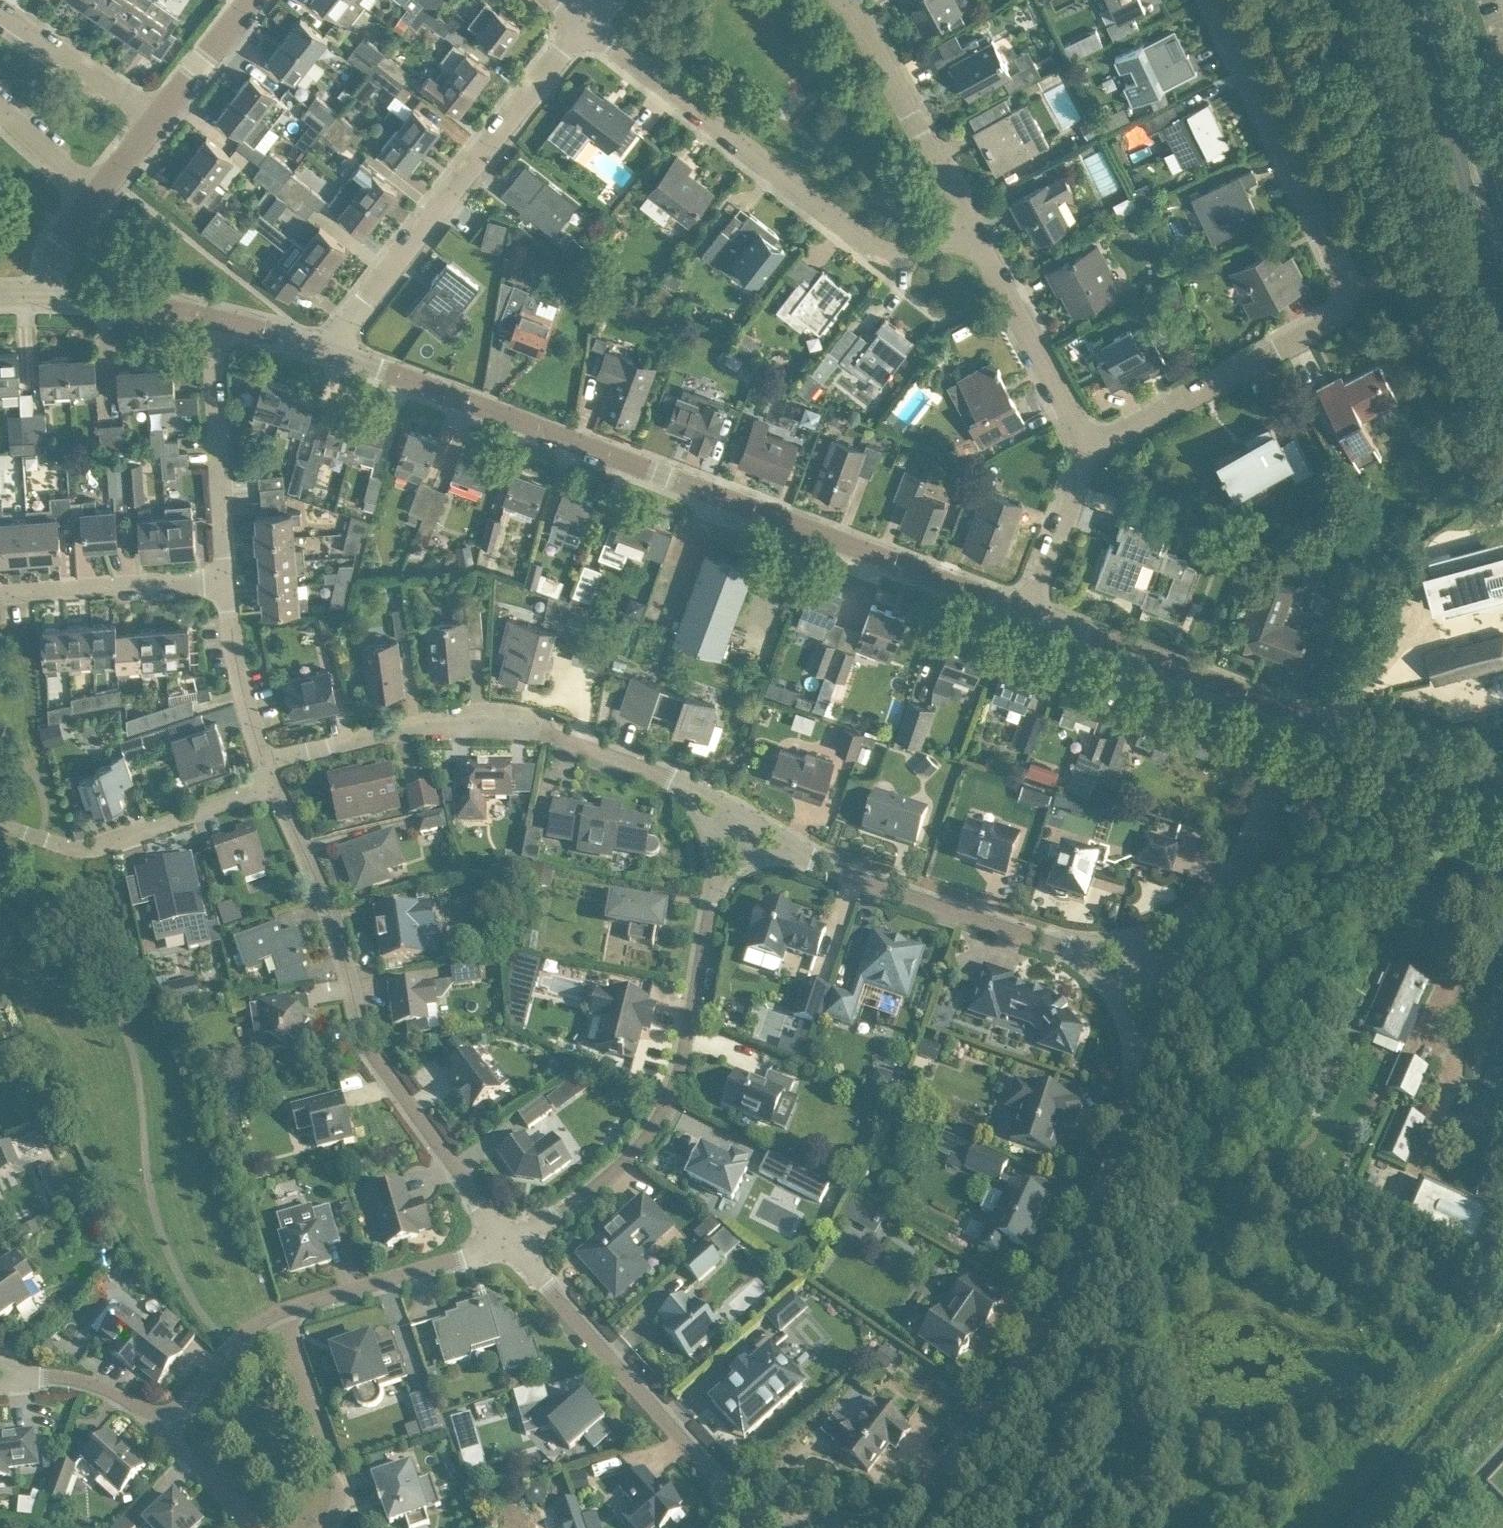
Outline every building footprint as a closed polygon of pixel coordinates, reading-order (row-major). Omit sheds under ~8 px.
[(92,0),(74,0),(74,1),(84,8),(85,6),(87,7),(92,0)] [(87,7),(96,13),(94,15),(104,22),(106,20),(107,21),(122,0),(92,0),(87,7)] [(152,0),(122,0),(107,21),(116,27),(115,29),(125,36),(126,34),(128,35),(147,8),(152,0)] [(156,0),(152,0),(147,8),(128,35),(136,41),(135,43),(145,50),(147,48),(149,49),(161,57),(173,39),(168,36),(181,17),(156,0)] [(362,0),(318,0),(347,23),(364,2),(362,0)] [(421,0),(400,0),(416,12),(424,2),(421,0)] [(424,2),(434,10),(442,0),(425,0),(424,2)] [(953,0),(912,0),(919,12),(915,14),(924,30),(945,18),(946,19),(959,12),(953,0)] [(1119,19),(1149,4),(1158,0),(1110,0),(1119,19)] [(1149,4),(1152,11),(1163,6),(1160,0),(1158,0),(1149,4)] [(486,1),(469,23),(503,50),(504,49),(503,48),(519,28),(520,28),(486,1)] [(452,25),(434,10),(424,2),(416,12),(408,21),(416,28),(424,18),(444,35),(452,25)] [(1041,19),(1044,5),(1030,2),(1027,16),(1041,19)] [(960,12),(947,19),(953,29),(965,23),(960,12)] [(301,17),(284,39),(310,59),(327,38),(301,17)] [(1096,29),(1065,44),(1072,58),(1103,43),(1096,29)] [(1147,42),(1116,57),(1122,69),(1123,68),(1130,81),(1126,83),(1135,100),(1129,103),(1129,104),(1196,72),(1188,54),(1185,55),(1173,31),(1148,44),(1147,42)] [(363,35),(355,45),(376,62),(384,52),(363,35)] [(984,35),(977,38),(981,46),(991,41),(988,36),(984,35)] [(944,56),(935,60),(947,82),(959,76),(969,94),(981,87),(983,89),(1003,78),(1011,74),(1005,63),(992,40),(991,41),(981,46),(977,38),(962,46),(944,56)] [(317,64),(310,59),(284,39),(269,58),(295,78),(302,83),(317,64)] [(491,71),(455,42),(439,62),(446,67),(475,90),(491,71)] [(376,62),(355,45),(347,55),(369,72),(376,62)] [(410,73),(384,52),(376,62),(402,82),(402,83),(410,73)] [(1047,72),(1052,83),(1074,73),(1068,61),(1047,72)] [(402,82),(376,62),(369,72),(394,92),(402,82)] [(459,112),(475,90),(446,67),(437,78),(431,73),(422,83),(459,112)] [(1070,122),(1093,112),(1076,74),(1053,84),(1070,122)] [(251,75),(234,96),(268,123),(285,102),(251,75)] [(587,85),(550,132),(548,135),(549,135),(551,133),(577,153),(593,133),(621,154),(639,130),(629,122),(631,120),(587,85)] [(301,100),(308,104),(330,122),(337,112),(309,90),(301,100)] [(1163,90),(1150,96),(1155,107),(1168,101),(1163,90)] [(335,93),(329,102),(343,111),(349,102),(335,93)] [(268,123),(234,96),(219,115),(245,136),(237,146),(260,164),(268,153),(253,142),(268,123)] [(976,130),(973,131),(980,144),(985,141),(988,145),(986,146),(991,156),(993,156),(1000,170),(996,172),(996,173),(1048,145),(1025,103),(1012,110),(1006,98),(992,105),(999,118),(976,130)] [(1209,102),(1187,112),(1182,100),(1144,118),(1149,131),(1158,127),(1162,136),(1168,133),(1184,167),(1229,145),(1227,141),(1231,138),(1229,134),(1225,136),(1209,102)] [(330,122),(308,104),(300,115),(321,132),(330,122)] [(441,128),(413,106),(398,126),(426,148),(441,128)] [(1099,127),(1109,124),(1103,107),(1093,111),(1099,127)] [(363,133),(337,112),(330,122),(351,138),(356,142),(363,133)] [(351,138),(330,122),(321,132),(343,149),(351,138)] [(409,169),(426,148),(398,126),(381,147),(409,169)] [(207,136),(190,158),(217,178),(217,177),(233,157),(207,136)] [(270,151),(268,153),(260,164),(261,165),(282,182),(290,172),(281,165),(284,162),(270,151)] [(678,156),(651,190),(652,191),(641,204),(665,223),(676,210),(689,220),(710,194),(684,174),(691,166),(678,156)] [(229,186),(217,177),(217,178),(190,158),(175,177),(213,207),(229,186)] [(397,190),(361,162),(345,182),(381,211),(397,190)] [(502,194),(553,234),(577,204),(525,164),(502,194)] [(254,174),(275,191),(282,182),(261,165),(254,174)] [(1252,169),(1192,197),(1213,241),(1259,219),(1249,197),(1246,199),(1241,189),(1257,181),(1252,169)] [(290,172),(282,182),(303,198),(314,206),(319,210),(326,200),(311,189),(290,172)] [(1047,184),(1047,183),(1011,202),(1018,214),(1023,211),(1039,241),(1069,225),(1055,199),(1071,191),(1063,176),(1047,184)] [(314,206),(303,198),(282,182),(275,191),(261,209),(274,219),(288,201),(307,215),(314,206)] [(365,231),(381,211),(345,182),(329,202),(365,231)] [(1143,186),(1125,195),(1131,206),(1148,196),(1143,186)] [(203,230),(229,250),(244,231),(218,210),(203,230)] [(722,229),(704,253),(713,260),(715,258),(743,280),(750,270),(760,278),(783,250),(784,251),(784,250),(774,242),(779,235),(750,213),(732,236),(722,229)] [(489,219),(484,239),(502,243),(507,224),(489,219)] [(304,247),(331,268),(347,248),(320,226),(304,247)] [(534,255),(539,238),(527,234),(522,251),(534,255)] [(573,235),(562,248),(574,258),(584,244),(573,235)] [(325,276),(331,268),(304,247),(295,239),(264,279),(289,299),(305,280),(315,288),(318,290),(328,278),(325,276)] [(1074,312),(1114,292),(1100,265),(1106,262),(1098,246),(1048,272),(1055,284),(1060,281),(1065,289),(1063,291),(1074,312)] [(1274,248),(1231,272),(1241,289),(1251,283),(1257,295),(1247,301),(1254,314),(1279,300),(1278,298),(1290,292),(1291,294),(1307,285),(1292,256),(1281,261),(1274,248)] [(439,286),(434,293),(432,291),(415,312),(441,332),(478,286),(448,261),(432,281),(439,286)] [(671,269),(664,279),(675,287),(682,277),(671,269)] [(799,281),(777,308),(802,327),(807,321),(821,331),(833,315),(834,316),(837,313),(836,312),(851,292),(823,270),(808,288),(799,281)] [(661,283),(654,292),(665,300),(672,291),(661,283)] [(546,339),(553,318),(558,305),(540,298),(541,296),(515,285),(499,326),(513,331),(510,339),(541,351),(545,342),(547,343),(548,340),(546,339)] [(1163,288),(1155,292),(1164,309),(1172,305),(1163,288)] [(860,333),(840,359),(853,370),(866,380),(871,373),(883,382),(907,352),(906,351),(914,341),(885,318),(876,329),(878,331),(870,341),(860,333)] [(1164,361),(1146,326),(1133,332),(1131,329),(1102,345),(1108,357),(1097,363),(1111,389),(1164,361)] [(608,339),(597,334),(593,345),(604,349),(608,339)] [(634,423),(655,366),(621,354),(621,355),(608,350),(599,375),(612,380),(600,410),(634,423)] [(4,393),(19,393),(19,380),(18,352),(0,353),(0,393),(4,393)] [(95,355),(84,356),(83,354),(68,355),(70,389),(85,388),(85,398),(98,397),(95,355)] [(70,389),(68,355),(53,356),(53,358),(42,359),(44,400),(57,399),(56,390),(70,389)] [(960,379),(980,416),(969,421),(982,444),(1024,421),(1009,393),(1008,394),(1004,387),(1005,386),(998,373),(1001,372),(998,368),(996,369),(992,361),(960,379)] [(146,366),(148,400),(162,398),(163,408),(176,407),(173,365),(161,366),(161,364),(146,366)] [(1318,388),(1359,468),(1382,456),(1362,418),(1398,398),(1379,364),(1345,382),(1347,387),(1338,392),(1332,380),(1318,388)] [(119,369),(123,411),(135,410),(134,401),(148,400),(146,366),(131,367),(131,368),(119,369)] [(810,372),(797,388),(808,397),(822,381),(810,372)] [(234,373),(234,384),(242,386),(245,376),(234,373)] [(282,418),(290,386),(264,379),(255,410),(256,410),(253,422),(266,426),(270,414),(282,418)] [(315,393),(290,386),(282,418),(293,421),(290,432),(302,436),(306,424),(315,393)] [(681,397),(679,397),(673,411),(672,411),(670,415),(672,415),(667,426),(694,436),(691,444),(707,450),(710,442),(710,443),(721,413),(725,404),(684,388),(681,397)] [(666,392),(662,403),(672,407),(677,396),(666,392)] [(827,420),(832,408),(817,402),(812,414),(827,420)] [(353,444),(361,414),(336,407),(327,438),(328,438),(325,450),(337,453),(341,441),(353,444)] [(892,409),(886,416),(893,421),(899,414),(892,409)] [(45,411),(33,412),(35,441),(48,440),(45,411)] [(35,441),(33,412),(21,413),(9,414),(11,452),(35,451),(35,441)] [(387,421),(361,414),(353,444),(365,448),(362,460),(374,463),(378,451),(379,451),(387,421)] [(798,443),(766,431),(769,422),(757,417),(753,426),(739,462),(783,479),(784,479),(798,443)] [(124,422),(111,423),(113,452),(126,451),(124,422)] [(113,452),(111,423),(99,424),(101,453),(113,452)] [(1269,423),(1254,431),(1258,438),(1217,460),(1223,472),(1221,473),(1223,477),(1225,476),(1235,494),(1292,464),(1300,479),(1314,471),(1295,435),(1280,443),(1269,423)] [(151,429),(153,454),(161,453),(180,452),(179,440),(165,441),(164,428),(151,429)] [(410,429),(400,458),(395,472),(421,481),(422,482),(427,468),(438,440),(410,429)] [(871,477),(881,449),(867,443),(865,450),(834,438),(814,490),(845,502),(857,471),(871,477)] [(492,460),(489,459),(490,457),(479,453),(478,455),(462,449),(453,473),(454,473),(452,480),(481,491),(492,460)] [(188,451),(180,452),(161,453),(163,477),(176,476),(175,464),(189,463),(188,451)] [(303,482),(309,459),(298,456),(291,479),(303,482)] [(108,458),(110,494),(126,493),(124,464),(124,457),(108,458)] [(314,486),(321,462),(309,459),(303,482),(314,486)] [(142,463),(124,464),(126,493),(127,501),(145,500),(142,463)] [(933,535),(946,502),(922,493),(928,478),(907,470),(896,498),(910,503),(902,523),(933,535)] [(545,482),(515,471),(505,497),(506,498),(504,506),(512,509),(511,511),(531,519),(545,482)] [(286,486),(285,474),(259,476),(260,488),(261,488),(286,486)] [(195,476),(179,477),(179,493),(196,492),(195,476)] [(375,502),(381,478),(370,476),(364,499),(366,499),(375,502)] [(434,486),(422,482),(421,481),(409,512),(423,517),(434,486)] [(287,500),(286,486),(261,488),(262,501),(287,500)] [(447,491),(434,486),(423,517),(421,521),(434,527),(447,491)] [(594,501),(588,499),(587,501),(581,499),(582,497),(564,490),(554,519),(550,533),(578,543),(583,529),(594,501)] [(1023,504),(986,490),(969,535),(973,537),(969,548),(1001,561),(1023,504)] [(72,524),(70,495),(51,497),(52,506),(43,506),(43,515),(28,516),(31,558),(61,555),(59,525),(72,524)] [(118,543),(115,510),(97,511),(96,499),(83,500),(86,546),(118,543)] [(366,499),(364,507),(374,509),(375,502),(366,499)] [(28,516),(13,517),(12,508),(3,509),(3,500),(0,500),(0,552),(1,560),(31,558),(28,516)] [(288,512),(287,500),(262,501),(263,514),(257,514),(258,529),(255,529),(256,539),(294,536),(293,523),(302,523),(301,511),(288,512)] [(192,503),(180,504),(181,514),(166,515),(169,553),(196,551),(192,503)] [(169,553),(166,515),(152,516),(151,507),(139,507),(143,555),(169,553)] [(609,531),(599,557),(622,565),(629,547),(644,553),(655,523),(623,512),(615,533),(609,531)] [(350,531),(363,534),(369,534),(372,520),(354,515),(350,531)] [(481,543),(492,546),(494,547),(502,519),(489,515),(481,543)] [(1117,534),(1121,536),(1118,546),(1111,543),(1095,584),(1142,601),(1140,604),(1168,614),(1174,598),(1185,602),(1198,568),(1188,565),(1190,559),(1168,551),(1167,552),(1164,550),(1169,536),(1123,519),(1117,534)] [(363,534),(350,531),(345,551),(358,551),(363,534)] [(295,549),(294,536),(256,539),(257,548),(260,548),(261,564),(305,560),(304,548),(295,549)] [(1423,571),(1433,608),(1441,605),(1444,615),(1464,609),(1461,599),(1502,588),(1502,539),(1429,559),(1431,569),(1423,571)] [(1237,541),(1233,553),(1248,558),(1253,547),(1237,541)] [(707,552),(674,639),(721,657),(753,569),(707,552)] [(531,559),(524,582),(546,588),(550,572),(541,570),(543,563),(531,559)] [(306,570),(305,560),(261,564),(262,577),(259,577),(260,587),(298,584),(297,571),(306,570)] [(342,564),(338,580),(351,580),(355,563),(342,564)] [(585,563),(574,594),(591,600),(602,569),(585,563)] [(1305,643),(1306,639),(1304,639),(1308,630),(1281,620),(1292,589),(1261,578),(1237,644),(1250,649),(1251,646),(1296,662),(1303,643),(1305,643)] [(345,606),(351,580),(338,580),(332,607),(345,606)] [(813,581),(796,626),(825,637),(842,592),(813,581)] [(299,597),(298,584),(260,587),(260,596),(263,596),(264,611),(309,608),(308,597),(299,597)] [(549,621),(572,626),(577,603),(564,599),(564,600),(554,596),(549,621)] [(873,603),(862,632),(856,648),(869,653),(887,660),(893,645),(905,616),(873,603)] [(483,638),(481,606),(460,608),(461,621),(427,623),(431,672),(432,672),(432,669),(469,665),(470,669),(471,669),(468,639),(483,638)] [(406,607),(393,609),(396,636),(409,635),(406,607)] [(318,616),(323,639),(337,636),(332,613),(318,616)] [(1328,656),(1346,625),(1331,616),(1313,647),(1328,656)] [(543,677),(555,630),(511,619),(503,649),(504,649),(504,648),(509,650),(502,678),(499,677),(499,678),(526,685),(526,684),(524,683),(526,674),(544,679),(544,678),(543,677)] [(117,659),(115,623),(92,625),(94,661),(94,669),(106,668),(106,660),(117,659)] [(143,665),(141,630),(117,631),(116,623),(115,623),(117,659),(119,676),(130,675),(129,666),(143,665)] [(94,661),(92,625),(68,627),(70,663),(71,670),(82,670),(82,662),(94,661)] [(188,626),(164,628),(166,663),(166,672),(178,671),(177,662),(191,661),(188,626)] [(70,663),(68,627),(43,629),(46,673),(58,672),(58,664),(70,663)] [(166,663),(164,628),(141,630),(143,665),(143,674),(154,673),(154,664),(166,663)] [(1435,682),(1502,664),(1502,634),(1454,647),(1453,644),(1438,648),(1436,642),(1425,646),(1435,682)] [(953,635),(934,687),(948,692),(955,673),(974,679),(985,647),(953,635)] [(809,668),(825,673),(834,645),(819,640),(809,668)] [(405,691),(398,641),(363,646),(370,696),(371,696),(370,693),(386,691),(386,693),(405,691)] [(829,673),(846,679),(856,653),(839,647),(829,673)] [(997,686),(992,698),(1025,711),(1030,697),(1027,696),(1038,667),(1008,656),(997,686)] [(286,680),(294,715),(323,708),(324,712),(338,709),(329,670),(286,680)] [(64,673),(59,683),(74,691),(79,680),(64,673)] [(659,685),(633,676),(621,710),(648,719),(651,710),(677,719),(674,728),(690,733),(689,735),(694,737),(695,735),(708,740),(714,721),(710,720),(715,704),(659,686),(659,685)] [(1074,681),(1059,720),(1074,725),(1079,713),(1094,718),(1104,692),(1074,681)] [(198,688),(199,695),(200,699),(212,697),(209,685),(198,688)] [(120,688),(96,693),(97,707),(121,702),(120,688)] [(97,707),(96,693),(72,697),(73,703),(73,711),(97,707)] [(174,704),(170,705),(171,718),(194,711),(193,697),(174,704)] [(934,708),(912,700),(899,737),(921,745),(934,708)] [(74,717),(73,711),(73,703),(48,708),(49,721),(74,717)] [(171,718),(170,705),(146,713),(147,726),(171,718)] [(1148,708),(1138,734),(1152,740),(1147,752),(1162,758),(1177,719),(1148,708)] [(1017,743),(1032,749),(1044,715),(1029,709),(1017,743)] [(147,726),(146,713),(127,719),(128,732),(147,726)] [(231,768),(226,751),(216,722),(206,725),(202,714),(169,725),(183,769),(188,767),(193,781),(231,768)] [(102,721),(93,730),(105,741),(113,733),(102,721)] [(60,722),(41,727),(46,742),(64,736),(60,722)] [(1127,753),(1120,751),(1128,730),(1115,726),(1111,737),(1105,757),(1097,778),(1116,785),(1127,753)] [(863,733),(844,727),(837,749),(856,756),(863,733)] [(1097,778),(1105,757),(1111,737),(1094,731),(1087,752),(1082,750),(1069,788),(1091,795),(1096,778),(1097,778)] [(1208,756),(1213,741),(1188,731),(1183,746),(1208,756)] [(140,736),(139,736),(121,742),(125,754),(144,747),(140,736)] [(820,801),(834,761),(807,752),(806,757),(781,748),(770,780),(803,791),(802,795),(820,801)] [(134,780),(125,754),(112,758),(113,763),(96,769),(98,773),(80,779),(88,802),(94,801),(98,813),(124,805),(119,792),(124,790),(122,784),(134,780)] [(1032,762),(1028,774),(1037,777),(1041,765),(1032,762)] [(458,787),(458,821),(485,821),(485,805),(511,805),(511,763),(471,763),(471,787),(458,787)] [(340,821),(398,808),(389,769),(360,776),(361,778),(351,780),(350,774),(342,776),(342,774),(328,777),(330,786),(332,786),(334,795),(331,796),(332,800),(335,800),(340,821)] [(408,789),(408,790),(414,813),(437,807),(432,784),(408,789)] [(1041,790),(1036,805),(1045,809),(1051,793),(1041,790)] [(915,847),(927,808),(876,791),(863,830),(864,830),(865,829),(885,836),(885,834),(886,832),(898,836),(897,838),(895,838),(895,839),(914,845),(913,846),(915,847)] [(548,836),(580,842),(579,850),(611,856),(614,843),(628,846),(627,851),(645,855),(645,854),(650,855),(651,855),(653,855),(655,854),(656,853),(657,852),(658,850),(659,848),(659,847),(659,845),(658,843),(657,842),(656,840),(654,840),(653,839),(648,838),(651,821),(619,815),(621,807),(603,804),(601,817),(587,814),(588,809),(555,802),(548,836)] [(422,834),(449,828),(446,812),(418,818),(422,834)] [(212,842),(223,874),(241,868),(244,879),(268,871),(252,824),(251,825),(252,828),(238,833),(237,830),(236,830),(238,838),(227,841),(225,838),(212,842)] [(1006,875),(1020,834),(996,826),(993,833),(969,825),(959,856),(991,866),(990,870),(1006,875)] [(403,863),(392,834),(343,851),(357,890),(378,883),(374,874),(403,863)] [(1139,861),(1169,871),(1176,847),(1146,837),(1139,861)] [(1104,869),(1109,851),(1090,845),(1087,856),(1064,849),(1051,890),(1054,891),(1054,893),(1055,895),(1057,896),(1060,897),(1062,897),(1064,898),(1067,897),(1067,895),(1084,900),(1089,885),(1090,885),(1090,884),(1089,884),(1091,876),(1093,876),(1093,875),(1092,875),(1095,866),(1104,869)] [(137,873),(143,901),(156,898),(162,925),(183,920),(190,949),(210,944),(203,914),(206,913),(203,899),(200,900),(191,856),(180,859),(179,857),(178,857),(180,866),(168,869),(166,862),(149,866),(149,870),(137,873)] [(665,907),(613,897),(609,921),(631,925),(628,940),(652,945),(652,946),(653,947),(658,922),(663,923),(665,907)] [(439,935),(435,902),(374,910),(382,962),(426,955),(423,937),(439,935)] [(748,950),(783,961),(787,949),(816,959),(826,929),(809,923),(808,925),(796,921),(799,913),(764,902),(762,908),(760,907),(750,937),(752,938),(748,950)] [(303,966),(307,965),(303,954),(307,953),(298,928),(282,934),(278,923),(234,939),(247,973),(262,968),(260,962),(274,958),(279,973),(275,975),(279,987),(309,983),(303,966)] [(920,950),(905,945),(906,941),(904,940),(902,946),(892,943),(894,937),(892,936),(891,940),(875,935),(860,981),(856,982),(851,997),(834,991),(826,1016),(850,1024),(859,999),(865,982),(905,996),(920,950)] [(479,961),(451,965),(453,981),(454,985),(481,982),(479,961)] [(1081,1029),(1066,1011),(1051,995),(1010,981),(1012,976),(986,967),(971,1011),(988,1017),(992,1017),(996,1016),(998,1014),(1001,1007),(1036,1018),(1034,1021),(1034,1025),(1036,1028),(1043,1036),(1041,1045),(1072,1055),(1081,1029)] [(1390,974),(1366,1028),(1403,1045),(1419,1011),(1415,1009),(1422,993),(1423,994),(1424,991),(1423,990),(1426,983),(1401,972),(1398,978),(1390,974)] [(166,977),(156,979),(165,994),(169,993),(168,988),(166,977)] [(422,981),(390,985),(395,1025),(407,1023),(408,1035),(439,1031),(436,1004),(435,1001),(433,983),(423,984),(422,981)] [(794,1016),(818,1023),(829,989),(806,981),(794,1016)] [(195,982),(168,988),(169,993),(172,1004),(199,998),(195,982)] [(649,1000),(610,991),(609,995),(598,992),(591,1016),(603,1019),(596,1047),(611,1051),(610,1054),(624,1058),(625,1054),(635,1057),(642,1029),(650,1031),(656,1006),(648,1004),(649,1000)] [(288,1000),(250,1006),(255,1038),(272,1051),(305,1046),(313,1035),(310,1016),(295,1019),(290,1015),(288,1000)] [(947,1052),(951,1038),(936,1034),(932,1047),(947,1052)] [(457,1038),(447,1045),(453,1054),(463,1046),(457,1038)] [(500,1089),(472,1051),(444,1071),(444,1072),(445,1072),(454,1084),(453,1084),(454,1085),(455,1084),(458,1087),(454,1090),(453,1090),(468,1110),(469,1110),(468,1109),(471,1107),(472,1109),(472,1110),(500,1089)] [(1426,1068),(1402,1057),(1389,1089),(1412,1099),(1426,1068)] [(569,1059),(558,1060),(560,1075),(571,1074),(569,1059)] [(769,1073),(765,1084),(736,1072),(723,1105),(770,1124),(783,1093),(789,1095),(794,1083),(769,1073)] [(579,1077),(567,1087),(576,1099),(589,1090),(579,1077)] [(1070,1097),(1029,1084),(1028,1086),(1016,1082),(1012,1094),(1014,1106),(1025,1112),(1015,1141),(1051,1153),(1059,1131),(1057,1131),(1059,1123),(1073,1128),(1082,1104),(1069,1100),(1070,1097)] [(330,1097),(291,1107),(297,1131),(312,1127),(318,1148),(354,1139),(346,1108),(342,1094),(330,1097)] [(545,1097),(521,1115),(531,1130),(556,1112),(545,1097)] [(1380,1153),(1406,1165),(1424,1122),(1399,1110),(1380,1153)] [(571,1161),(553,1136),(534,1149),(524,1135),(499,1153),(516,1177),(543,1181),(571,1161)] [(945,1135),(937,1153),(949,1159),(951,1155),(957,1141),(945,1135)] [(19,1164),(9,1143),(0,1147),(0,1173),(19,1164)] [(733,1155),(730,1162),(702,1148),(698,1156),(696,1155),(690,1168),(692,1169),(688,1177),(704,1185),(702,1188),(714,1195),(716,1191),(732,1199),(747,1170),(744,1169),(747,1162),(733,1155)] [(998,1183),(1007,1163),(975,1148),(966,1168),(998,1183)] [(769,1153),(759,1172),(784,1185),(820,1203),(830,1184),(794,1166),(769,1153)] [(1475,1257),(1495,1213),(1422,1181),(1403,1224),(1475,1257)] [(1482,1186),(1478,1197),(1495,1203),(1501,1185),(1490,1181),(1482,1186)] [(995,1214),(981,1244),(1001,1253),(1007,1240),(1027,1249),(1049,1200),(1012,1183),(1007,1195),(994,1189),(984,1209),(995,1214)] [(402,1184),(372,1192),(388,1245),(417,1236),(416,1232),(430,1228),(422,1201),(412,1205),(407,1202),(402,1184)] [(873,1222),(884,1226),(892,1206),(863,1195),(853,1223),(871,1229),(873,1222)] [(632,1260),(668,1228),(643,1200),(595,1243),(603,1252),(589,1264),(616,1294),(642,1271),(632,1260)] [(310,1205),(277,1215),(283,1236),(293,1269),(293,1271),(318,1263),(319,1265),(331,1262),(326,1247),(339,1243),(340,1243),(329,1206),(312,1211),(310,1205)] [(721,1262),(705,1244),(682,1264),(698,1282),(721,1262)] [(32,1301),(21,1285),(33,1276),(16,1252),(0,1263),(0,1319),(15,1308),(18,1312),(32,1301)] [(1000,1303),(967,1280),(953,1301),(953,1302),(946,1313),(941,1310),(922,1337),(956,1361),(962,1352),(965,1351),(968,1349),(969,1346),(969,1342),(975,1333),(969,1329),(977,1318),(985,1324),(1000,1303)] [(433,1326),(445,1367),(470,1359),(473,1354),(472,1350),(499,1342),(508,1372),(541,1362),(534,1340),(529,1341),(526,1331),(522,1332),(519,1322),(514,1324),(511,1314),(506,1315),(503,1305),(498,1306),(495,1296),(488,1299),(486,1294),(485,1294),(487,1299),(457,1308),(458,1313),(446,1317),(447,1321),(433,1326)] [(689,1358),(720,1330),(695,1302),(691,1304),(683,1294),(660,1315),(669,1325),(664,1329),(689,1358)] [(768,1317),(781,1331),(804,1310),(792,1296),(768,1317)] [(172,1340),(150,1322),(147,1327),(123,1308),(100,1337),(114,1348),(111,1353),(132,1370),(136,1366),(158,1383),(181,1354),(168,1344),(172,1340)] [(400,1354),(393,1335),(394,1335),(394,1333),(389,1335),(388,1334),(387,1332),(385,1331),(384,1331),(382,1330),(380,1331),(379,1331),(377,1332),(376,1333),(375,1335),(375,1337),(375,1338),(375,1340),(372,1341),(370,1337),(340,1347),(335,1357),(348,1393),(356,1390),(359,1400),(360,1402),(361,1403),(362,1405),(364,1406),(366,1407),(368,1407),(370,1407),(372,1407),(374,1406),(376,1405),(378,1404),(379,1402),(380,1400),(381,1398),(381,1396),(381,1394),(381,1392),(379,1388),(408,1378),(404,1366),(405,1366),(401,1354),(400,1354)] [(902,1368),(912,1351),(896,1341),(885,1358),(902,1368)] [(770,1350),(752,1367),(712,1402),(734,1426),(738,1422),(749,1434),(773,1413),(770,1410),(781,1401),(783,1404),(803,1386),(800,1383),(803,1380),(796,1367),(784,1359),(780,1362),(770,1350)] [(427,1372),(431,1385),(442,1381),(436,1364),(434,1365),(435,1369),(427,1372)] [(405,1428),(410,1444),(424,1439),(447,1431),(433,1389),(410,1397),(419,1423),(405,1428)] [(579,1412),(574,1406),(565,1396),(519,1410),(526,1435),(550,1428),(570,1450),(589,1433),(596,1441),(599,1439),(606,1435),(609,1433),(613,1437),(614,1436),(586,1405),(579,1412)] [(879,1454),(888,1443),(896,1449),(910,1431),(904,1426),(905,1424),(877,1402),(856,1429),(849,1424),(835,1443),(841,1448),(840,1449),(868,1472),(881,1455),(879,1454)] [(470,1414),(451,1419),(456,1435),(474,1430),(470,1414)] [(7,1476),(6,1467),(37,1464),(33,1433),(11,1435),(11,1437),(2,1438),(1,1428),(0,1428),(0,1477),(7,1476)] [(104,1435),(83,1459),(103,1477),(97,1483),(115,1499),(120,1493),(145,1465),(132,1453),(108,1431),(104,1435)] [(628,1452),(605,1458),(608,1468),(630,1462),(628,1452)] [(55,1455),(44,1457),(45,1470),(56,1468),(55,1455)] [(482,1459),(464,1464),(468,1479),(487,1474),(482,1459)] [(48,1496),(63,1502),(75,1468),(60,1462),(48,1496)] [(374,1478),(381,1496),(378,1497),(378,1499),(381,1506),(384,1505),(390,1523),(405,1518),(409,1527),(419,1527),(430,1524),(425,1511),(441,1506),(431,1476),(416,1481),(411,1465),(374,1478)] [(668,1491),(665,1493),(658,1485),(661,1482),(660,1482),(657,1484),(644,1469),(621,1490),(635,1505),(623,1515),(634,1527),(654,1527),(655,1527),(656,1527),(660,1527),(680,1510),(678,1507),(681,1504),(668,1491)] [(147,1522),(153,1527),(196,1527),(201,1523),(184,1505),(183,1506),(174,1496),(169,1501),(165,1505),(147,1522)] [(557,1506),(564,1527),(585,1527),(575,1499),(557,1506)] [(49,1523),(37,1517),(31,1527),(47,1527),(49,1523)] [(124,1518),(115,1527),(135,1527),(124,1518)]
